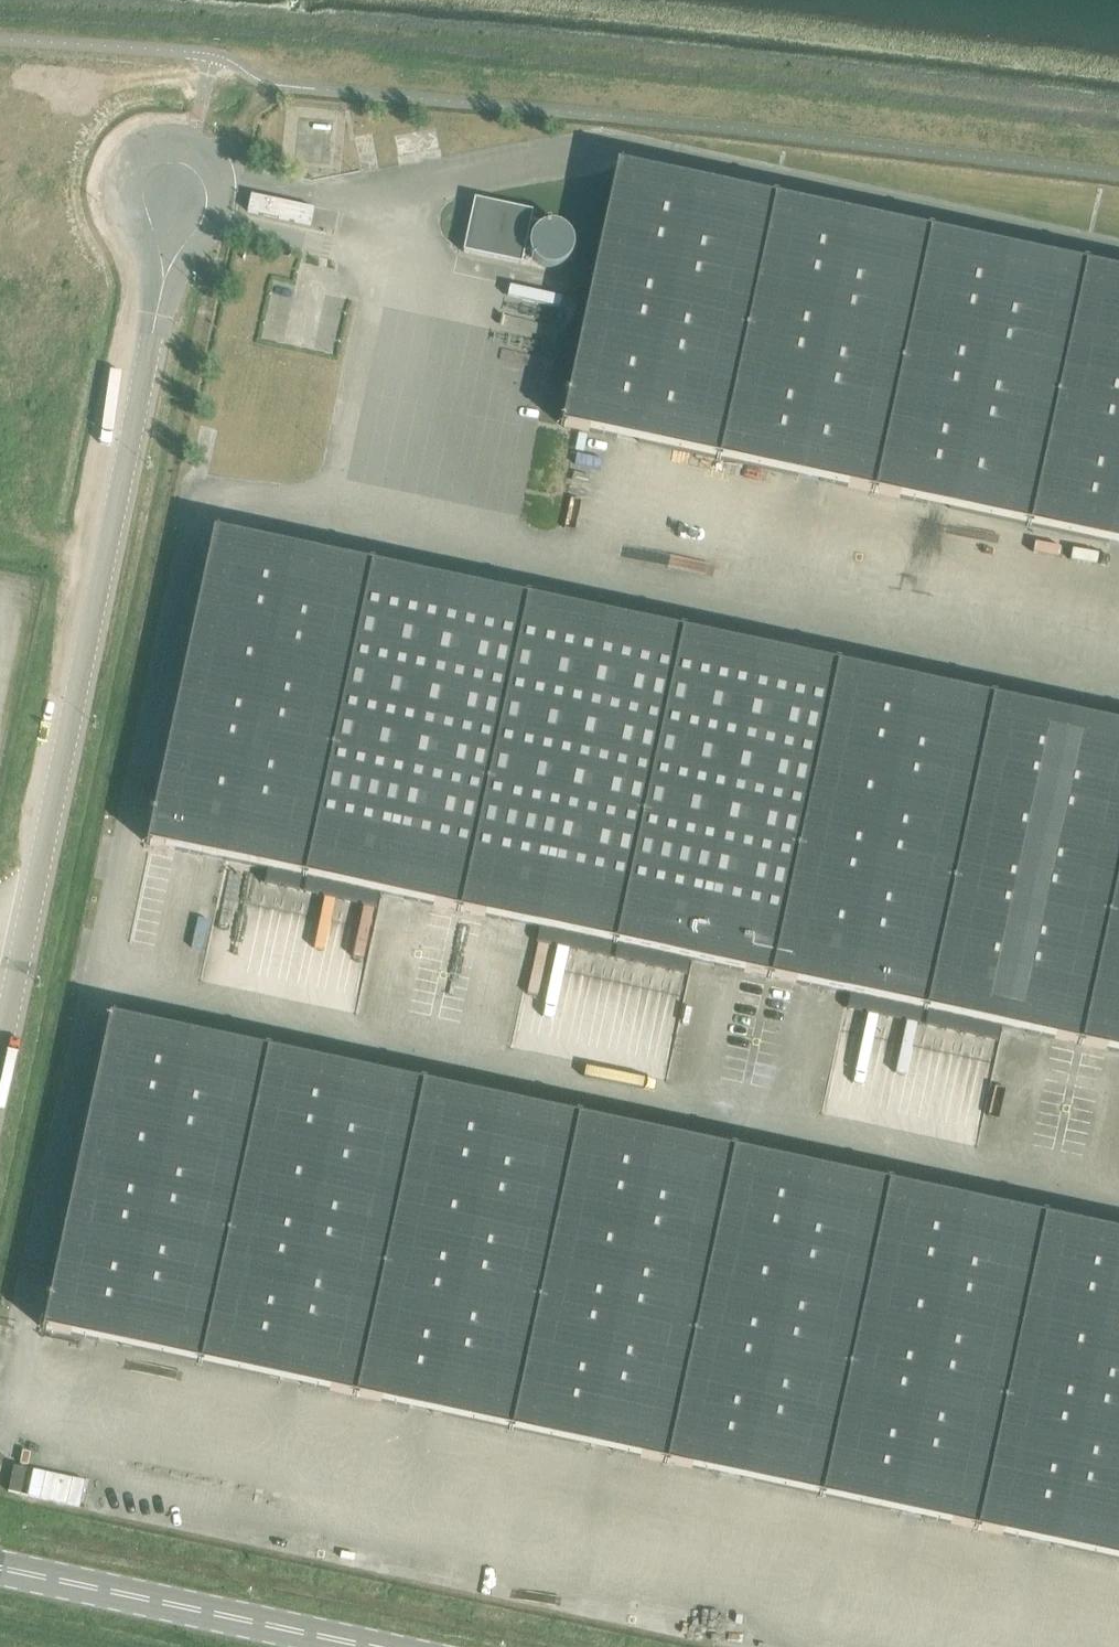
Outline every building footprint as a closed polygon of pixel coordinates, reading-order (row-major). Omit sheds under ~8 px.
[(616,165),(561,426),(1118,546),(1118,273),(616,165)] [(251,196),(247,212),(310,226),(314,209),(251,196)] [(531,211),(473,199),(462,253),(520,264),(531,211)] [(570,251),(572,244),(571,237),(568,231),(563,226),(556,223),(549,222),(542,224),(536,227),(532,233),(529,240),(529,247),(531,253),(535,259),(541,263),(548,265),(555,265),(562,262),(567,257),(570,251)] [(528,321),(508,319),(507,338),(561,342),(563,313),(528,310),(528,321)] [(213,532),(146,844),(1118,1053),(1118,726),(213,532)] [(265,921),(268,909),(222,895),(219,906),(265,921)] [(109,1017),(43,1329),(1118,1560),(1118,1233),(109,1017)] [(850,1055),(853,1035),(840,1033),(837,1053),(850,1055)] [(35,1467),(29,1493),(80,1506),(87,1480),(35,1467)]
